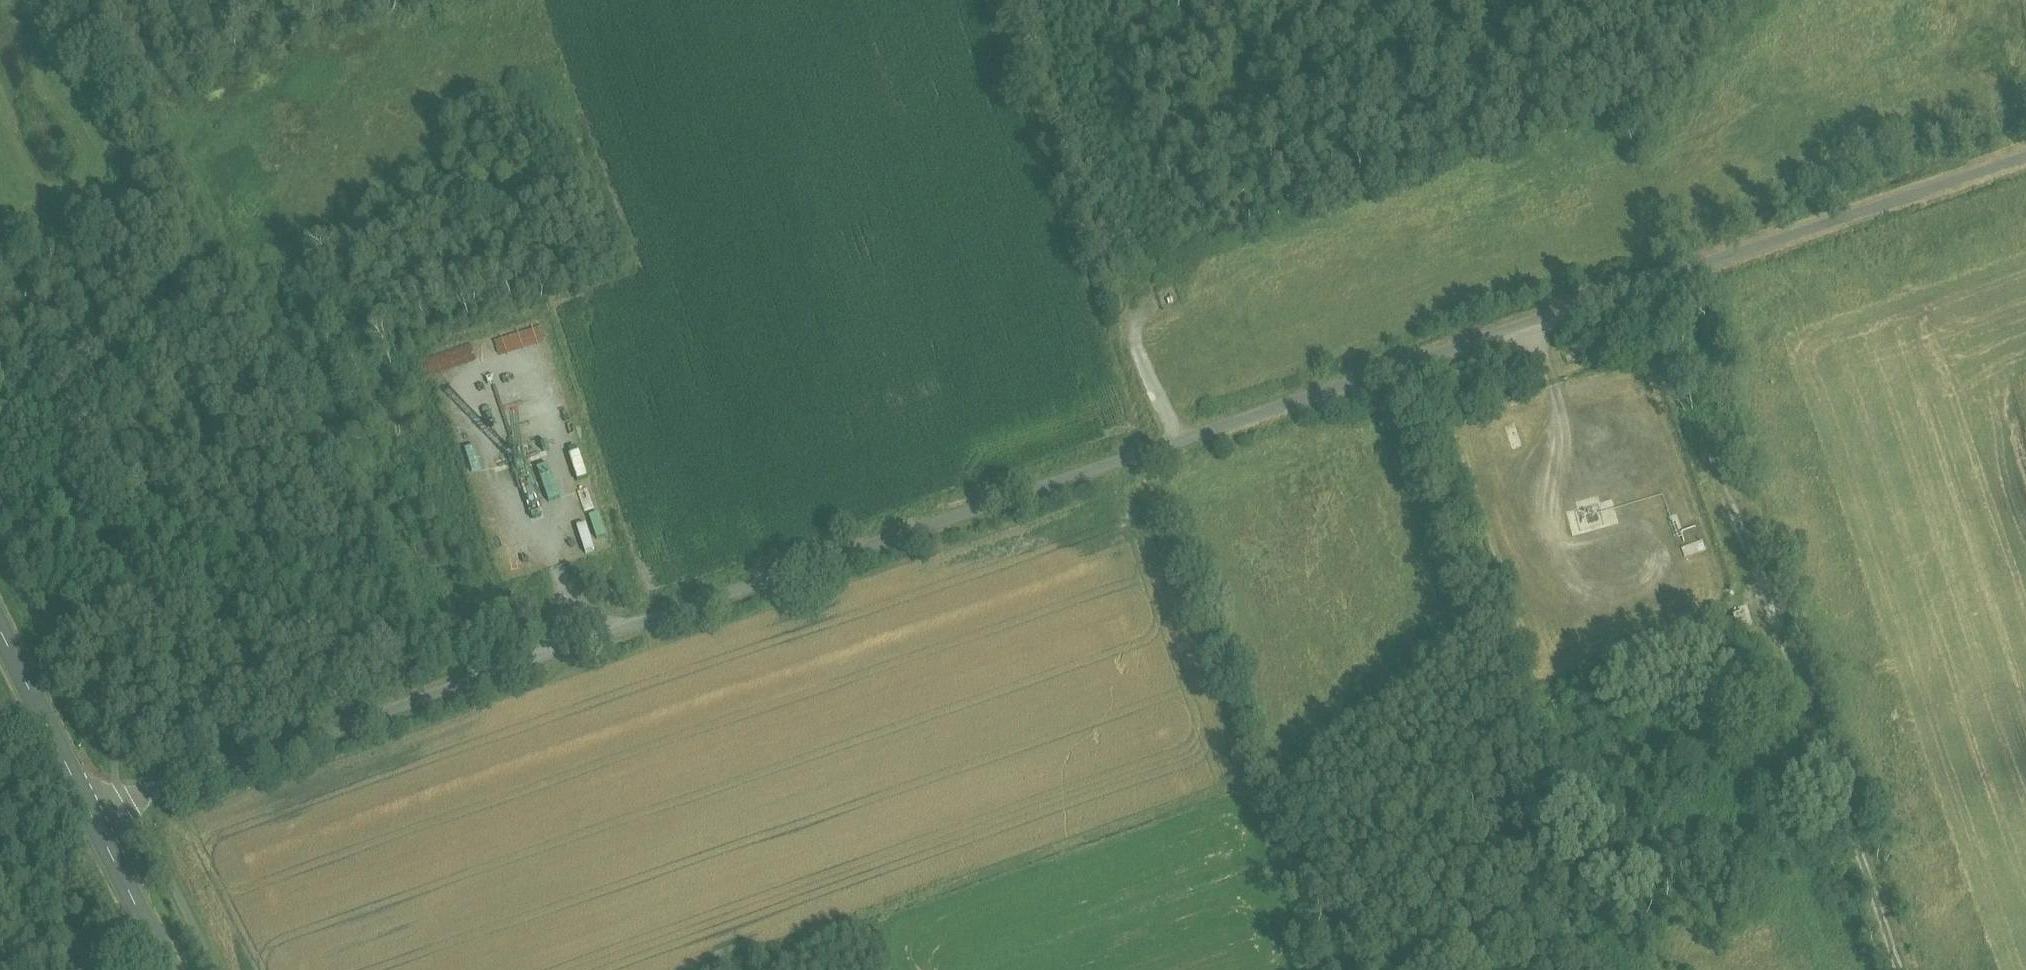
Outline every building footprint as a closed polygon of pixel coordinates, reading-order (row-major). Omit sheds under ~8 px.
[(1703,537),(1682,544),(1685,554),(1706,547),(1703,537)] [(1746,607),(1734,610),(1737,622),(1748,620),(1746,607)]
